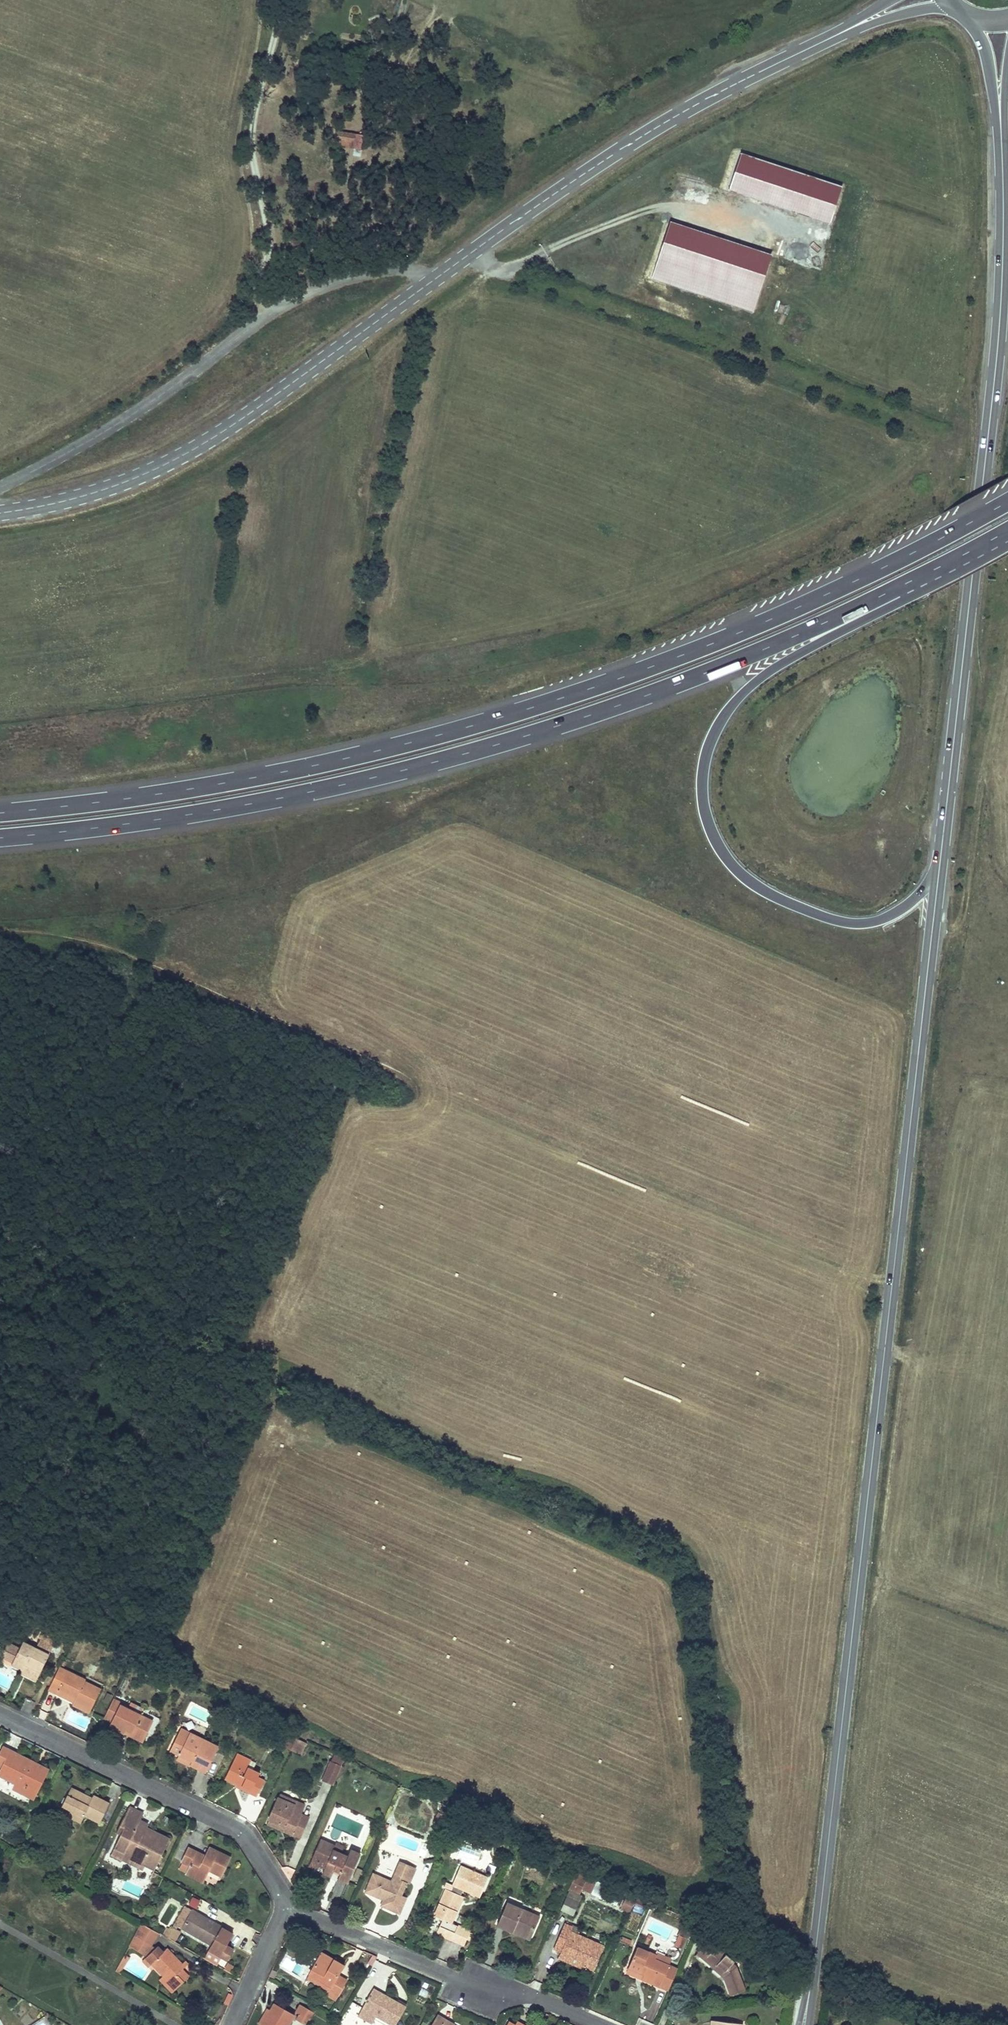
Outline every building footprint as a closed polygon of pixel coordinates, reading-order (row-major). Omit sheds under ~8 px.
[(352,149),(354,134),(337,132),(335,146),(352,149)] [(667,224),(650,283),(753,312),(770,254),(667,224)] [(24,1668),(38,1675),(48,1655),(54,1643),(41,1637),(36,1649),(23,1643),(12,1666),(22,1671),(24,1668)] [(24,1668),(22,1671),(21,1674),(35,1681),(38,1675),(24,1668)] [(51,1684),(48,1690),(58,1694),(60,1690),(76,1698),(74,1702),(73,1705),(89,1712),(100,1689),(84,1682),(85,1680),(84,1680),(59,1668),(51,1684)] [(60,1690),(58,1694),(74,1702),(76,1698),(60,1690)] [(106,1714),(103,1718),(111,1722),(110,1725),(125,1733),(127,1730),(144,1738),(152,1722),(139,1716),(120,1706),(121,1703),(113,1699),(106,1714)] [(121,1703),(120,1706),(139,1716),(141,1713),(121,1703)] [(181,1729),(179,1733),(188,1737),(189,1733),(181,1729)] [(127,1730),(125,1733),(143,1741),(144,1738),(127,1730)] [(179,1733),(170,1751),(179,1755),(192,1761),(190,1764),(206,1772),(218,1747),(189,1733),(188,1737),(179,1733)] [(281,1744),(290,1749),(295,1739),(285,1734),(281,1744)] [(295,1739),(290,1749),(300,1753),(305,1744),(295,1739)] [(0,1751),(0,1766),(1,1767),(0,1769),(0,1776),(8,1780),(9,1777),(18,1782),(25,1785),(21,1793),(33,1799),(47,1772),(9,1753),(10,1750),(2,1747),(0,1751)] [(10,1750),(9,1753),(47,1772),(48,1770),(10,1750)] [(192,1761),(179,1755),(177,1760),(189,1766),(190,1764),(192,1761)] [(341,1765),(331,1760),(322,1780),(333,1784),(341,1765)] [(251,1769),(241,1764),(234,1761),(225,1778),(251,1790),(250,1793),(256,1796),(264,1780),(258,1777),(260,1774),(251,1769)] [(18,1782),(14,1790),(21,1793),(25,1785),(18,1782)] [(71,1788),(67,1796),(74,1799),(78,1792),(71,1788)] [(67,1796),(61,1807),(83,1819),(85,1815),(100,1823),(109,1804),(93,1796),(92,1799),(78,1792),(74,1799),(67,1796)] [(280,1795),(278,1799),(303,1809),(305,1806),(280,1795)] [(278,1799),(270,1819),(285,1826),(283,1831),(299,1838),(308,1818),(301,1815),(303,1809),(278,1799)] [(83,1819),(61,1807),(59,1812),(81,1823),(83,1819)] [(121,1833),(115,1846),(124,1850),(123,1853),(143,1864),(154,1869),(168,1839),(144,1827),(142,1830),(136,1827),(140,1820),(143,1814),(129,1807),(117,1832),(121,1833)] [(446,1827),(450,1817),(437,1813),(434,1823),(446,1827)] [(461,1819),(452,1816),(448,1828),(457,1831),(461,1819)] [(270,1819),(267,1824),(283,1831),(285,1826),(270,1819)] [(146,1823),(140,1820),(136,1827),(142,1830),(144,1827),(146,1823)] [(320,1840),(314,1854),(321,1857),(324,1853),(327,1854),(330,1849),(331,1845),(320,1840)] [(331,1845),(330,1849),(341,1854),(343,1850),(331,1845)] [(124,1850),(115,1846),(111,1854),(120,1859),(121,1857),(141,1867),(143,1864),(123,1853),(124,1850)] [(186,1874),(203,1882),(209,1870),(222,1876),(230,1858),(218,1852),(213,1860),(205,1856),(188,1848),(181,1862),(190,1866),(186,1874)] [(209,1848),(205,1856),(213,1860),(218,1852),(209,1848)] [(321,1857),(314,1854),(310,1866),(317,1869),(318,1864),(325,1867),(323,1873),(339,1880),(339,1878),(348,1882),(360,1855),(350,1851),(346,1859),(340,1856),(341,1854),(330,1849),(327,1854),(324,1853),(321,1857)] [(374,1874),(366,1891),(385,1899),(382,1904),(399,1912),(406,1897),(400,1894),(406,1881),(409,1883),(416,1868),(401,1861),(392,1882),(374,1874)] [(435,1917),(443,1920),(451,1924),(451,1922),(463,1897),(460,1896),(463,1890),(480,1897),(488,1879),(460,1867),(453,1885),(454,1886),(451,1892),(447,1890),(435,1917)] [(356,1870),(354,1879),(361,1881),(363,1871),(356,1870)] [(574,1875),(569,1888),(578,1892),(580,1889),(581,1889),(585,1880),(574,1875)] [(447,1890),(451,1892),(454,1886),(453,1885),(449,1883),(447,1884),(445,1889),(447,1890)] [(621,1907),(630,1911),(635,1899),(626,1895),(621,1907)] [(197,1907),(199,1899),(191,1896),(189,1905),(197,1907)] [(498,1925),(513,1931),(515,1927),(532,1935),(540,1917),(507,1903),(498,1925)] [(177,1926),(181,1928),(192,1910),(184,1906),(172,1928),(175,1929),(177,1926)] [(192,1910),(181,1928),(211,1945),(208,1950),(220,1956),(227,1960),(233,1950),(226,1946),(232,1935),(221,1928),(221,1927),(192,1910)] [(443,1920),(440,1927),(446,1929),(446,1927),(449,1928),(445,1937),(452,1940),(458,1926),(451,1922),(451,1924),(443,1920)] [(158,1933),(142,1923),(134,1937),(151,1946),(158,1933)] [(562,1950),(561,1953),(587,1964),(586,1967),(593,1971),(604,1946),(577,1934),(571,1931),(573,1927),(565,1923),(555,1947),(562,1950)] [(458,1926),(452,1940),(464,1945),(470,1931),(458,1926)] [(573,1927),(571,1931),(577,1934),(580,1928),(573,1926),(573,1927)] [(440,1927),(437,1933),(445,1937),(449,1928),(446,1927),(446,1929),(440,1927)] [(515,1927),(513,1931),(530,1939),(532,1935),(515,1927)] [(171,1930),(167,1928),(162,1935),(174,1942),(180,1932),(175,1929),(172,1928),(171,1930)] [(151,1946),(134,1937),(130,1945),(146,1954),(149,1949),(151,1946)] [(709,1939),(698,1952),(714,1967),(715,1968),(722,1974),(723,1974),(731,1995),(733,1994),(738,1993),(744,1990),(736,1967),(732,1964),(734,1961),(709,1939)] [(152,1964),(164,1976),(169,1982),(166,1985),(173,1992),(184,1981),(177,1974),(181,1970),(184,1967),(166,1949),(163,1952),(157,1947),(156,1949),(153,1951),(146,1958),(152,1964)] [(637,1947),(629,1967),(644,1974),(642,1979),(660,1986),(662,1982),(670,1985),(673,1978),(677,1969),(655,1960),(657,1956),(637,1947)] [(561,1953),(559,1956),(586,1967),(587,1964),(561,1953)] [(310,1973),(331,1986),(328,1991),(338,1996),(346,1981),(338,1976),(343,1966),(334,1961),(321,1954),(310,1973)] [(336,1957),(334,1961),(343,1966),(345,1963),(336,1957)] [(148,1967),(152,1964),(146,1958),(143,1961),(148,1967)] [(122,1959),(119,1966),(123,1968),(127,1962),(122,1959)] [(629,1967),(627,1972),(642,1979),(644,1974),(629,1967)] [(181,1970),(177,1974),(184,1981),(189,1977),(181,1970)] [(310,1973),(307,1978),(328,1991),(331,1986),(310,1973)] [(164,1976),(160,1979),(166,1985),(169,1982),(164,1976)] [(662,1982),(660,1986),(668,1990),(670,1985),(662,1982)] [(362,2008),(392,2024),(395,2024),(405,2007),(373,1989),(362,2008)] [(338,1996),(328,1991),(326,1995),(335,2000),(338,1996)] [(294,2015),(286,2010),(274,2004),(270,2011),(268,2014),(269,2015),(264,2024),(262,2024),(261,2024),(288,2024),(294,2015)] [(295,2012),(298,2014),(308,2020),(309,2020),(313,2012),(300,2005),(295,2012)] [(264,2024),(269,2015),(268,2014),(270,2011),(267,2009),(258,2023),(260,2024),(261,2024),(262,2024),(264,2024)] [(308,2020),(298,2014),(296,2018),(305,2024),(308,2020)] [(432,2024),(453,2024),(437,2016),(432,2024)]
